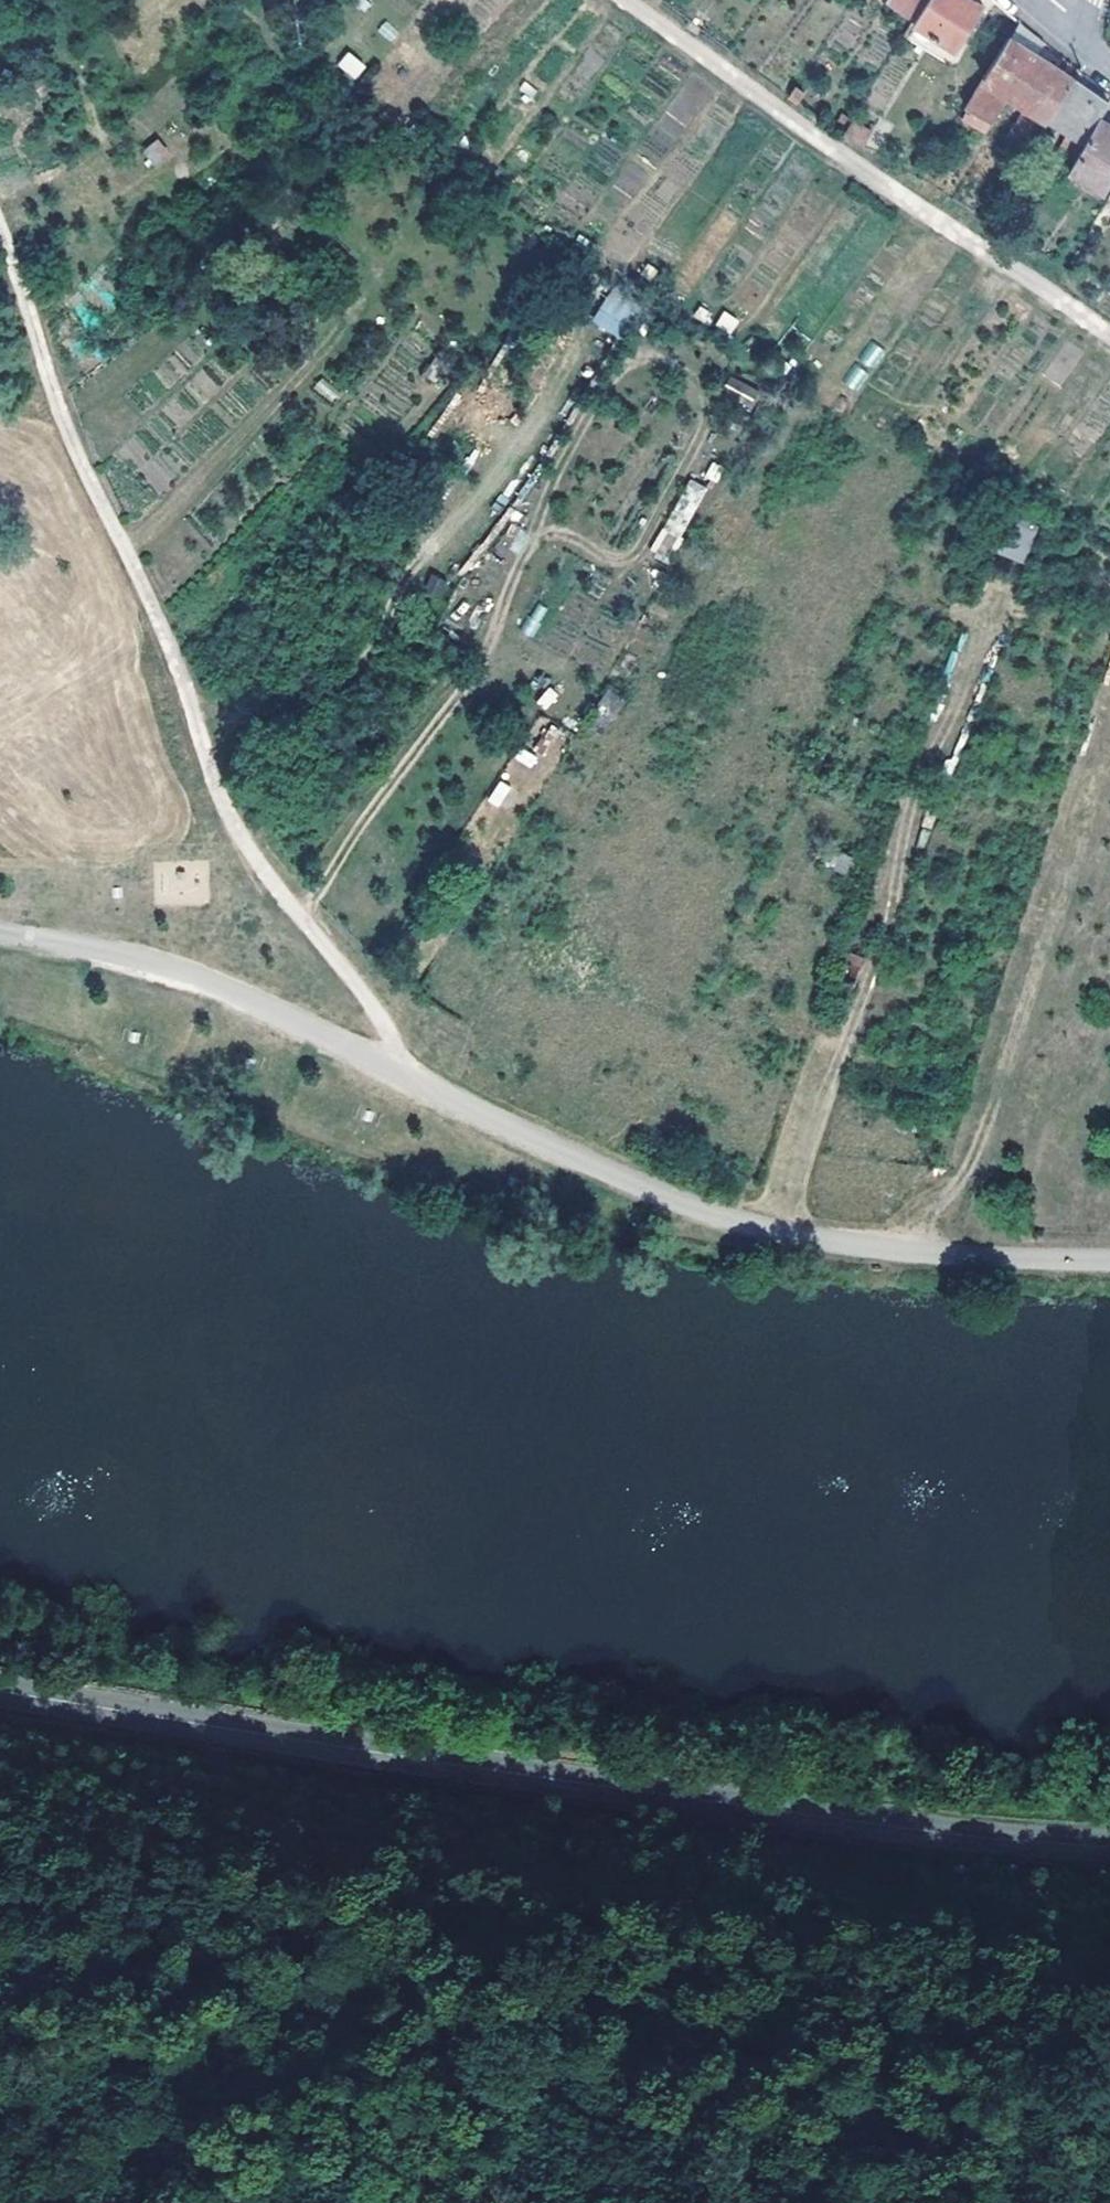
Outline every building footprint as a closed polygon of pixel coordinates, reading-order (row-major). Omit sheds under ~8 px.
[(910,14),(919,0),(887,0),(910,14)] [(907,21),(949,46),(975,6),(967,0),(919,0),(910,14),(907,21)] [(1038,123),(1066,78),(1024,50),(1003,37),(957,108),(959,109),(953,118),(975,135),(1001,97),(1034,121),(1038,123)] [(347,50),(336,65),(356,80),(367,65),(347,50)] [(1038,123),(1075,145),(1093,118),(1101,105),(1083,91),(1066,78),(1038,123)] [(781,95),(790,101),(796,92),(788,87),(781,95)] [(1059,169),(1095,191),(1109,165),(1109,129),(1093,118),(1075,145),(1059,169)] [(1012,154),(1026,132),(1012,122),(998,144),(1012,154)] [(949,141),(940,135),(937,142),(946,147),(949,141)] [(142,149),(152,166),(170,155),(160,138),(142,149)] [(619,340),(644,310),(617,287),(591,317),(619,340)] [(724,310),(715,323),(731,334),(740,320),(724,310)] [(858,360),(874,370),(886,351),(869,341),(858,360)] [(841,383),(857,391),(867,372),(852,364),(841,383)] [(753,403),(760,391),(732,375),(725,387),(753,403)] [(685,477),(653,555),(672,563),(704,485),(685,477)] [(1024,563),(1036,525),(1008,515),(995,553),(1024,563)] [(422,592),(442,600),(450,582),(430,574),(422,592)] [(609,689),(596,704),(610,716),(623,701),(609,689)] [(497,779),(487,801),(500,807),(510,786),(497,779)] [(857,953),(836,947),(828,978),(848,983),(857,953)]
